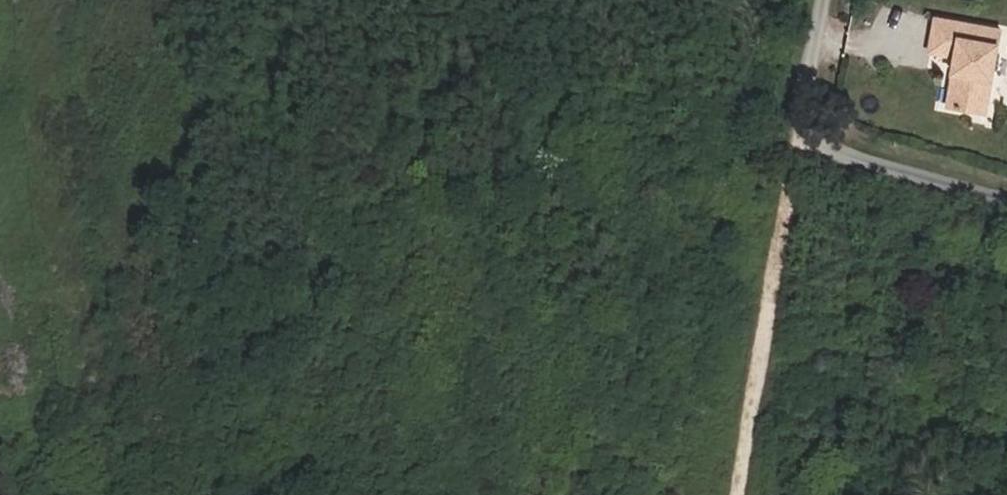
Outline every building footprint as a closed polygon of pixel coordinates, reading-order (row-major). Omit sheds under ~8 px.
[(987,104),(1000,30),(935,19),(929,53),(955,57),(947,107),(973,112),(975,102),(987,104)] [(986,114),(987,104),(975,102),(973,112),(986,114)]
